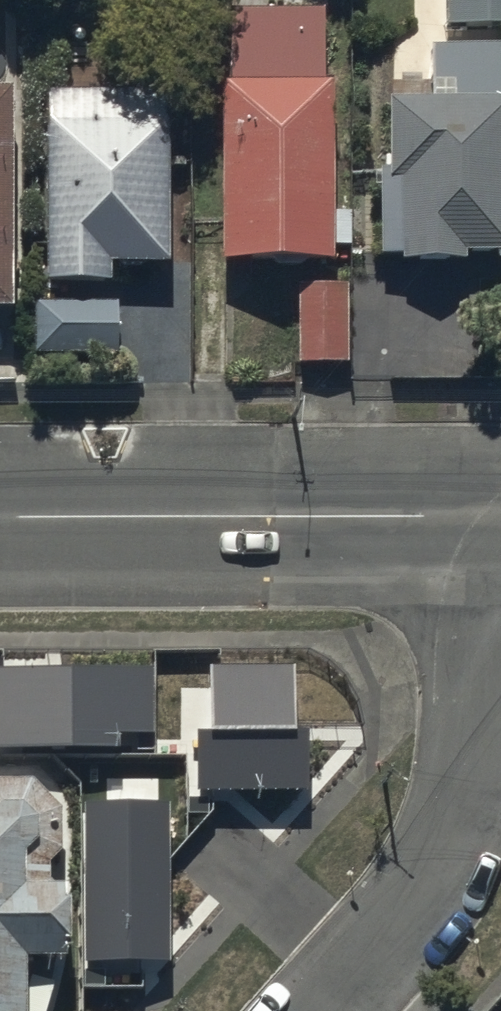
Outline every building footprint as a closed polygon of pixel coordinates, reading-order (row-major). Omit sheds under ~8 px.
[(451,30),(500,30),(499,0),(450,0),(451,30)] [(226,85),(227,274),(326,273),(325,15),(244,16),(244,85),(226,85)] [(169,99),(47,100),(48,294),(111,294),(111,272),(170,271),(169,99)] [(10,325),(12,104),(0,104),(0,325),(10,325)] [(382,266),(467,266),(467,253),(500,253),(500,110),(396,109),(396,174),(383,174),(382,266)] [(348,290),(302,291),(304,367),(349,366),(348,290)] [(117,359),(117,308),(38,307),(37,358),(117,359)] [(0,666),(0,747),(122,745),(122,732),(154,732),(154,665),(0,666)] [(294,665),(212,666),(213,729),(197,729),(198,789),(309,788),(308,726),(295,727),(294,665)] [(27,963),(65,963),(65,783),(0,783),(0,1010),(27,1010),(27,963)] [(171,801),(86,801),(87,960),(171,960),(171,801)]
